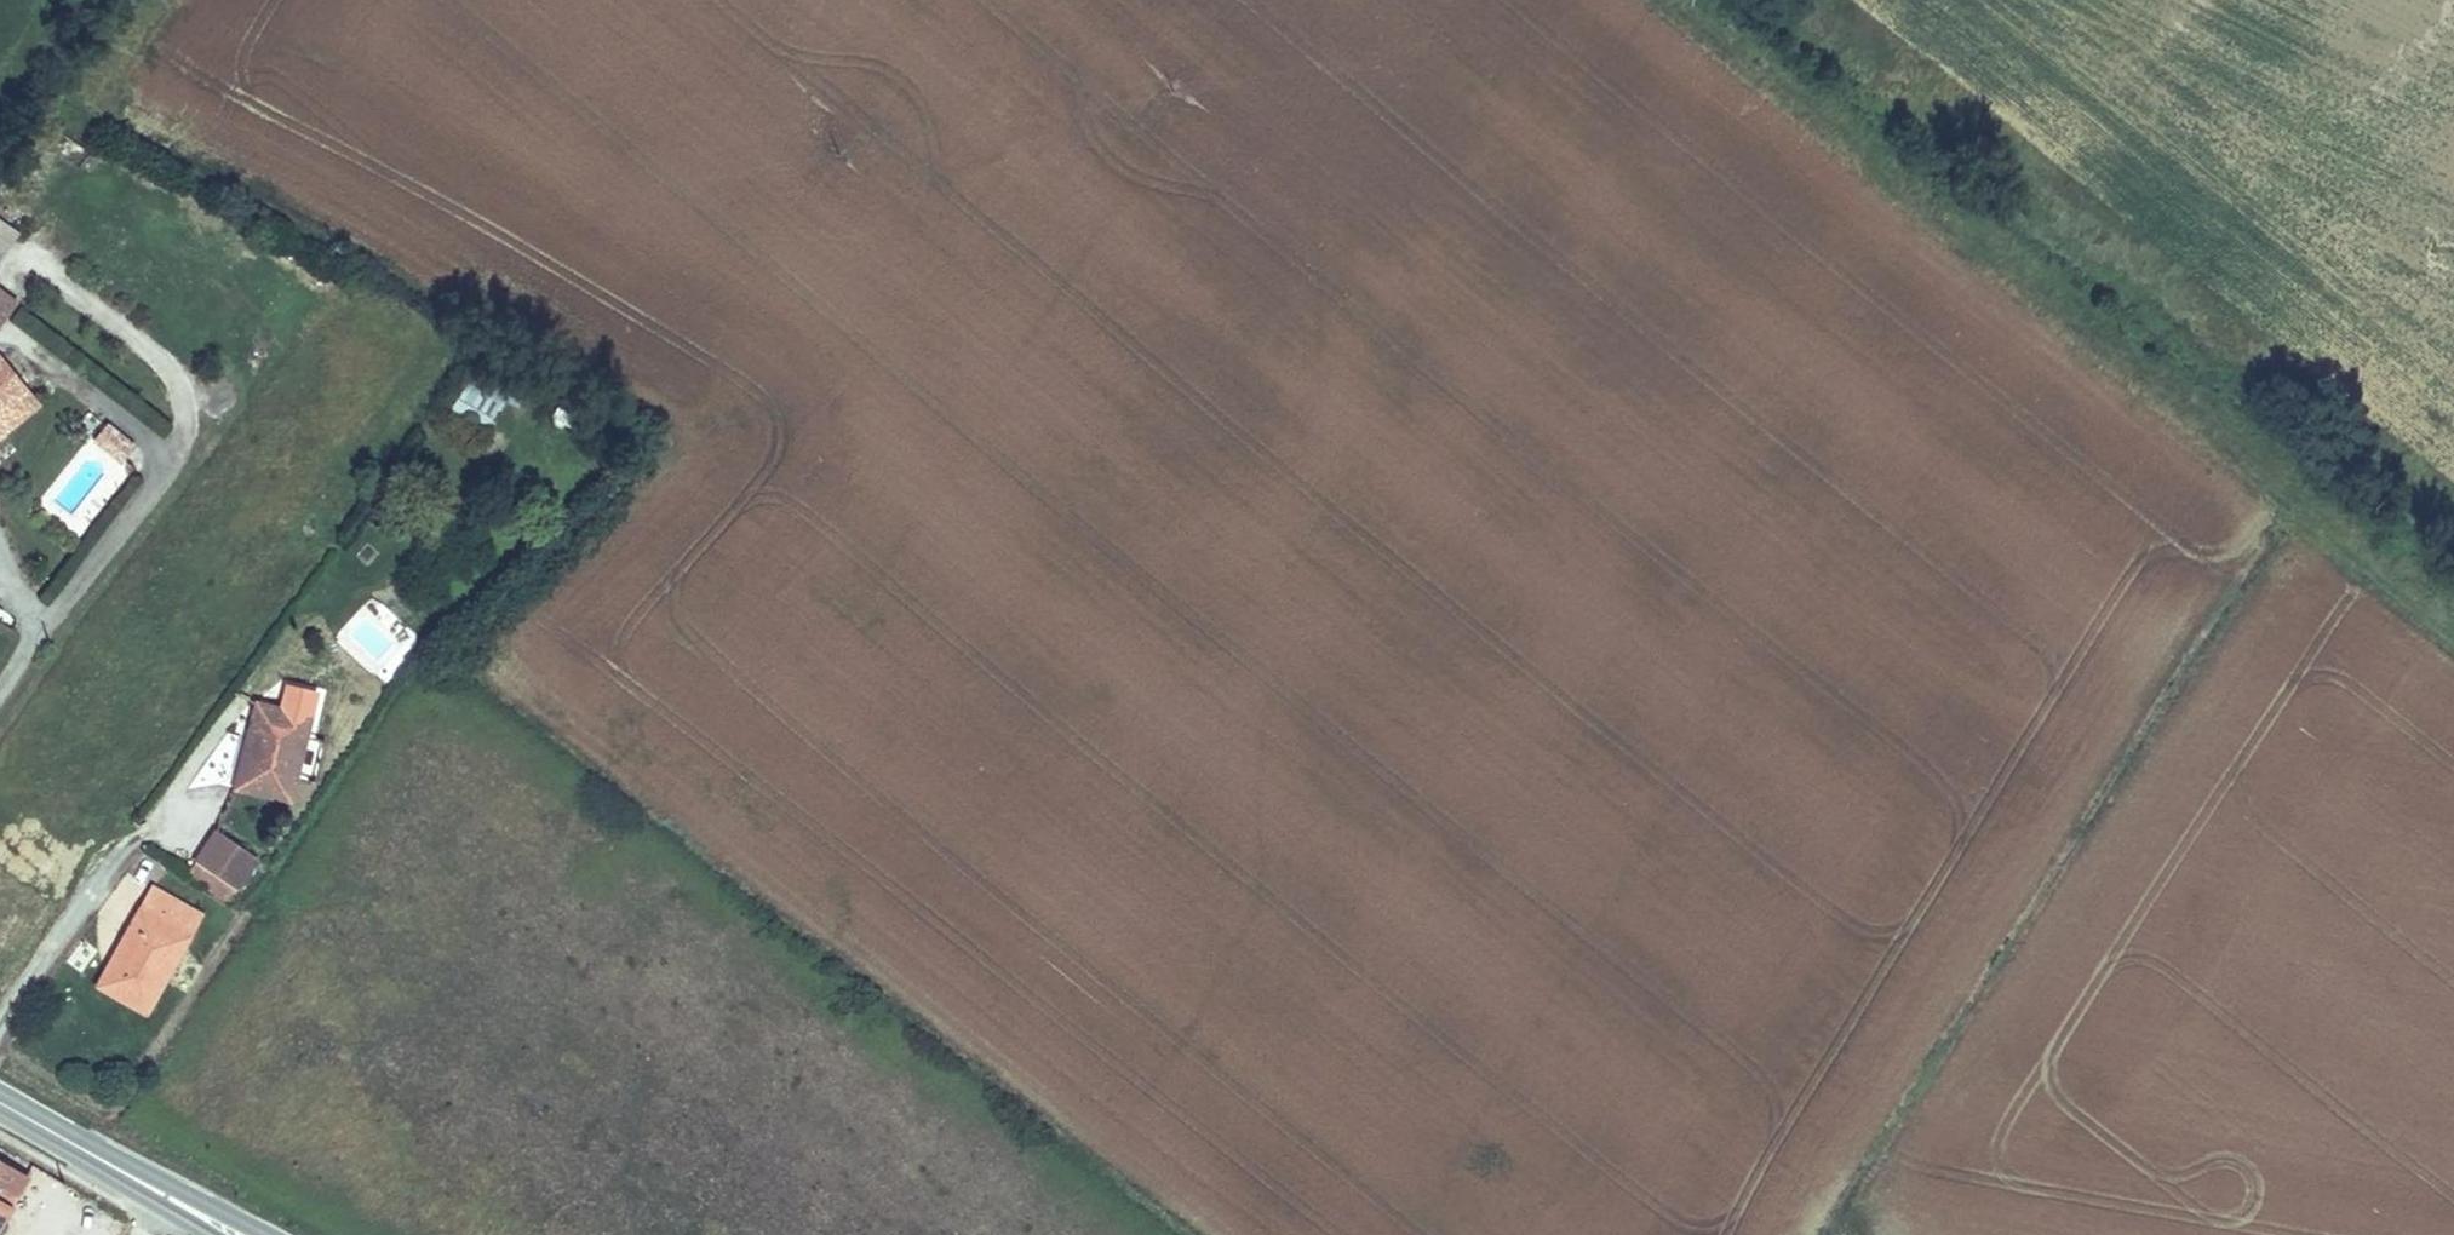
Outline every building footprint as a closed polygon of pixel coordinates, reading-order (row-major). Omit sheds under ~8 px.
[(0,357),(0,402),(7,410),(0,416),(0,440),(40,406),(0,357)] [(449,415),(483,435),(511,388),(476,369),(449,415)] [(107,422),(91,442),(119,464),(137,445),(107,422)] [(231,789),(292,804),(315,714),(255,698),(231,789)] [(184,872),(226,902),(258,859),(215,830),(184,872)] [(140,906),(93,985),(146,1017),(192,935),(140,906)] [(0,1144),(0,1222),(1,1221),(35,1165),(33,1163),(0,1144)]
